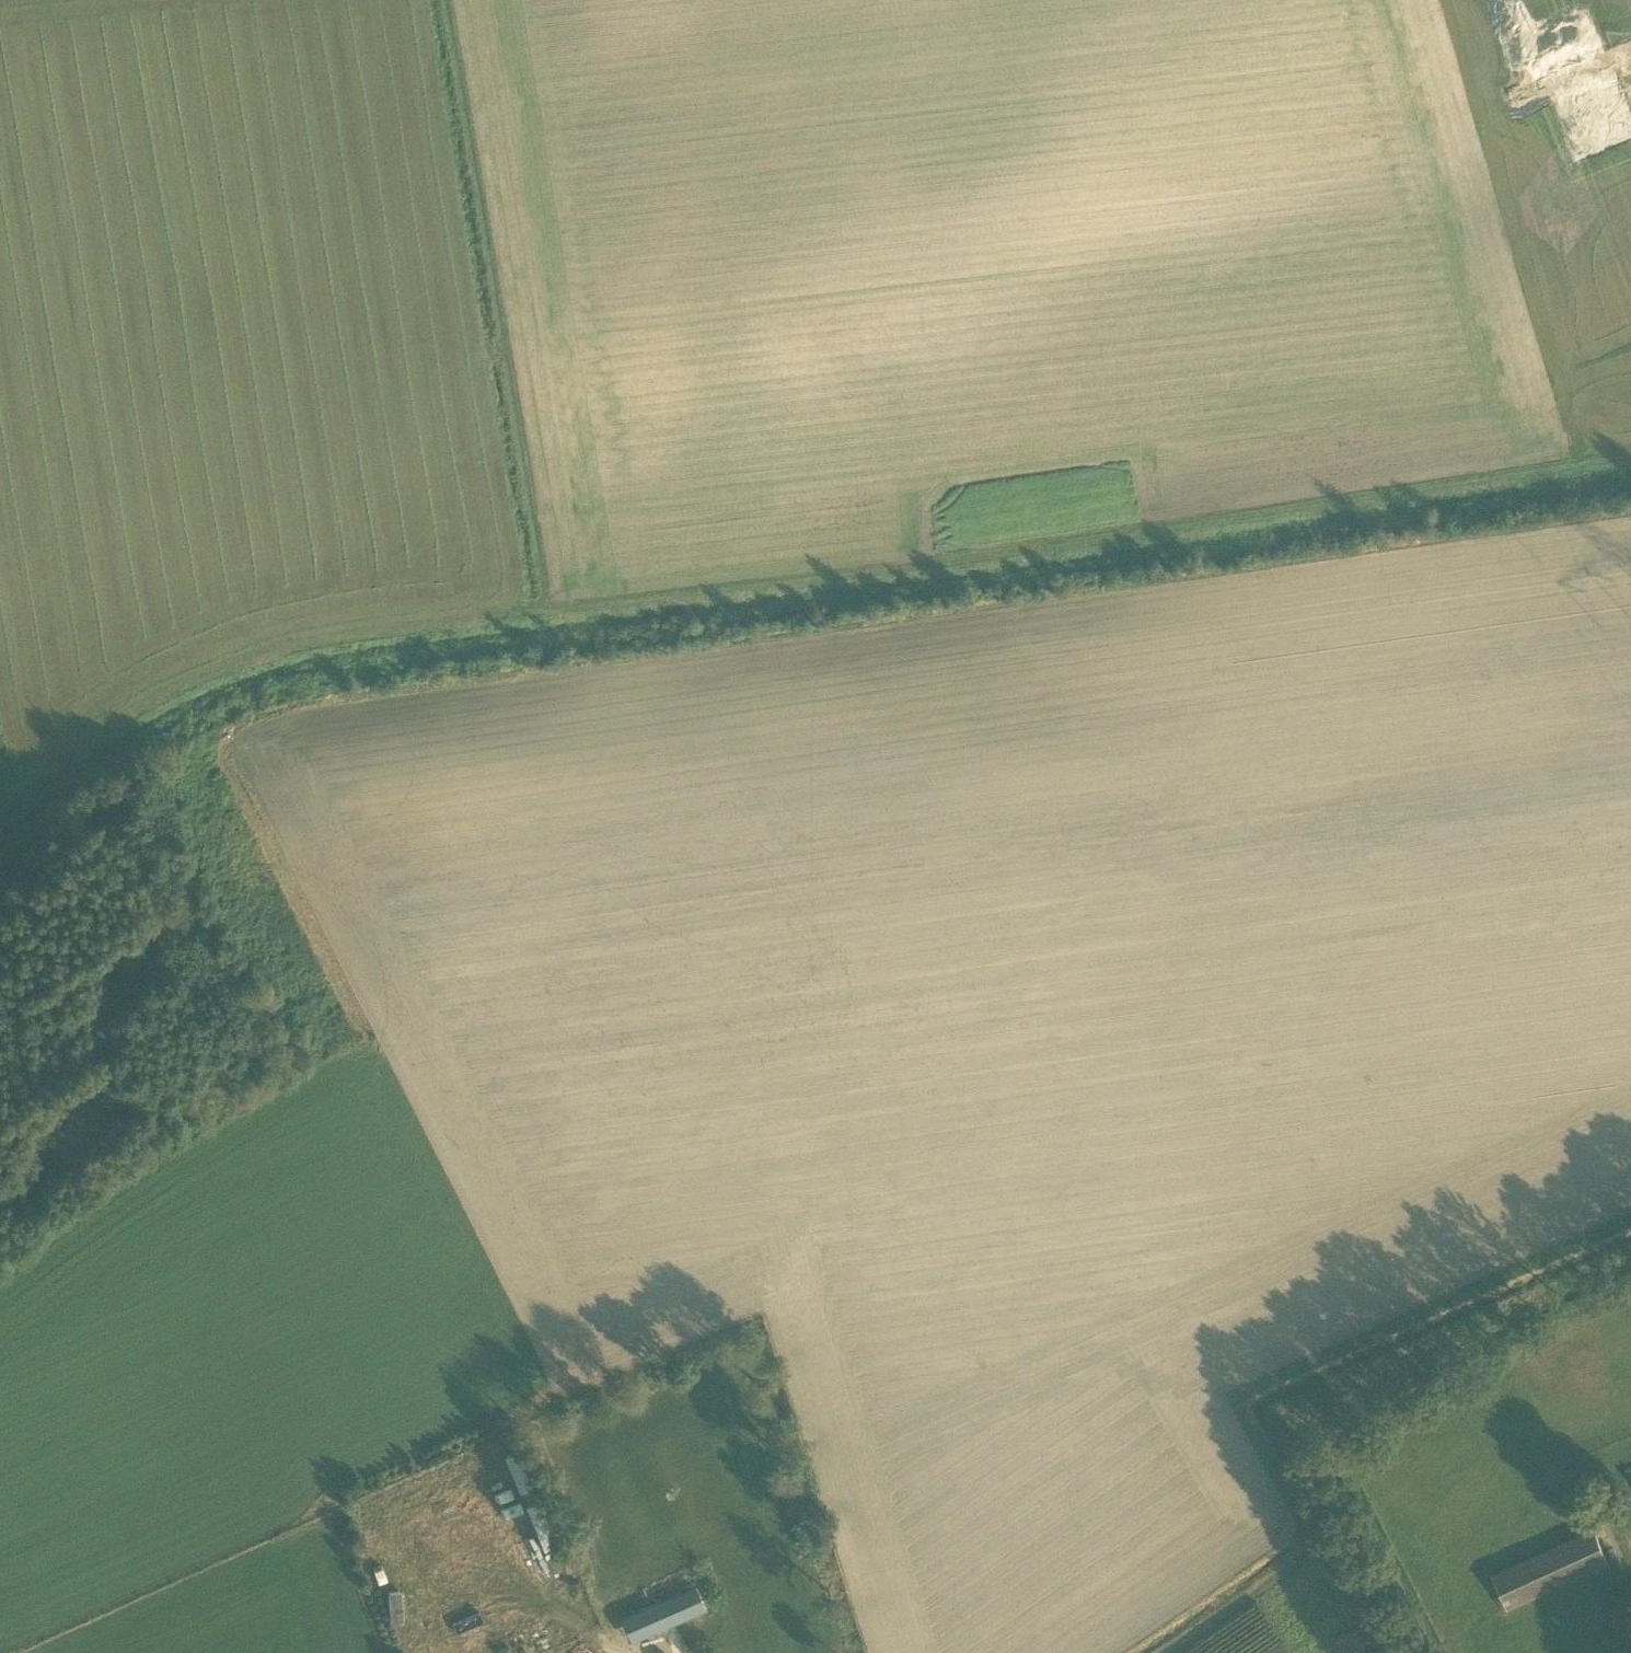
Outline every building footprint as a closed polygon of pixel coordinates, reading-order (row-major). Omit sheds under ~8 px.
[(1508,1608),(1594,1568),(1608,1562),(1593,1527),(1492,1573),(1508,1608)] [(676,1627),(707,1613),(695,1586),(651,1605),(662,1628),(674,1623),(676,1627)] [(807,1652),(839,1652),(837,1643),(806,1649),(807,1652)]
